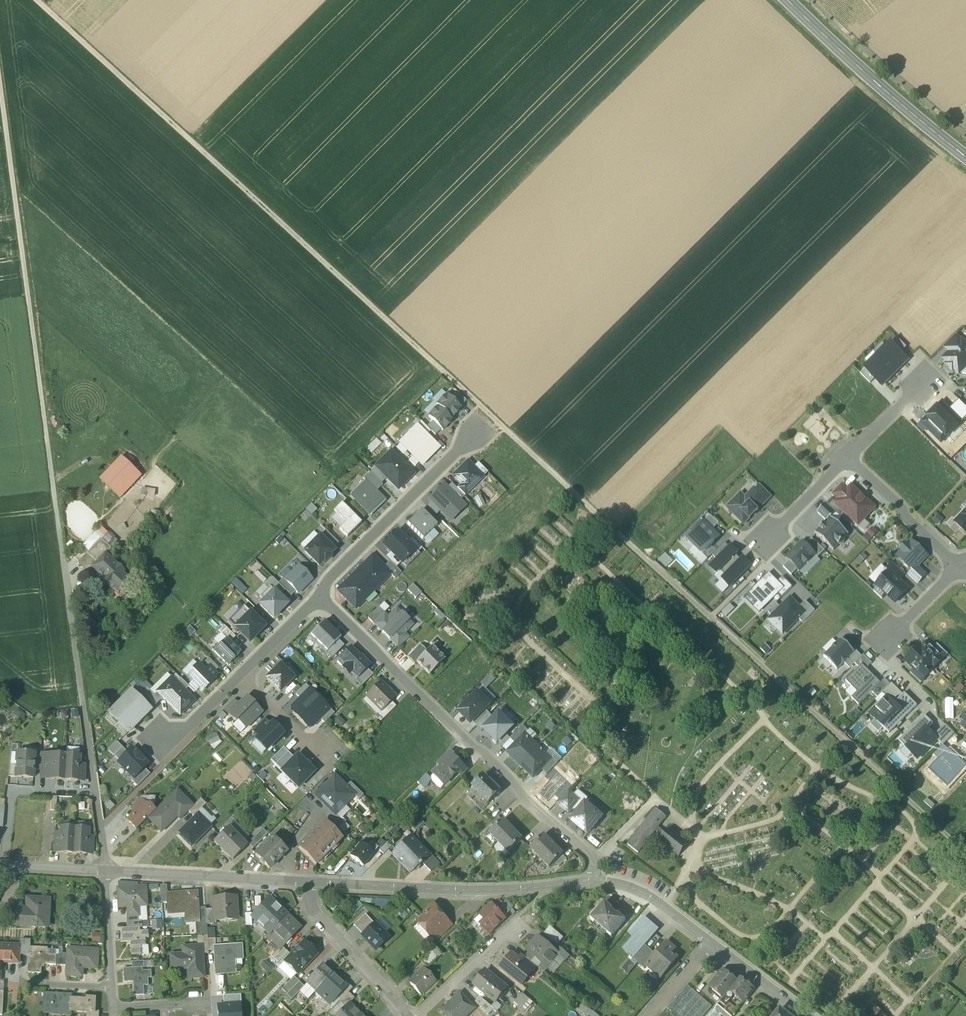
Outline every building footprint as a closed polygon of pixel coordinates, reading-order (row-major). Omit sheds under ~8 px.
[(956,335),(943,347),(949,353),(951,350),(952,351),(962,340),(956,335)] [(896,337),(891,343),(901,353),(906,347),(896,337)] [(952,351),(951,350),(949,353),(943,359),(947,363),(947,366),(952,370),(954,370),(959,374),(965,367),(965,345),(962,340),(952,351)] [(891,343),(878,356),(895,373),(908,360),(901,353),(891,343)] [(882,386),(895,373),(878,356),(865,370),(875,379),(882,386)] [(870,384),(875,379),(865,370),(860,374),(870,384)] [(451,400),(460,408),(466,402),(458,393),(451,400)] [(439,407),(451,420),(461,410),(460,408),(451,400),(447,396),(437,406),(439,407)] [(965,417),(965,407),(959,400),(948,411),(960,423),(965,417)] [(945,439),(960,423),(948,411),(940,404),(925,419),(945,439)] [(443,431),(453,421),(451,420),(439,407),(429,417),(433,422),(442,430),(443,431)] [(421,422),(400,443),(422,465),(439,448),(427,436),(431,432),(427,428),(421,422)] [(433,422),(427,428),(431,432),(436,436),(442,430),(433,422)] [(391,452),(376,467),(387,479),(399,490),(414,475),(391,452)] [(101,481),(120,499),(141,478),(122,459),(101,481)] [(468,462),(453,477),(462,486),(468,493),(483,478),(473,468),(468,462)] [(478,463),(473,468),(483,478),(488,473),(478,463)] [(387,479),(376,467),(370,473),(381,485),(387,479)] [(363,479),(365,481),(376,492),(382,486),(381,485),(370,473),(369,473),(363,479)] [(386,502),(376,492),(365,481),(350,496),(371,517),(386,502)] [(444,485),(429,501),(432,503),(440,511),(451,522),(466,506),(460,501),(447,489),(444,485)] [(451,485),(447,489),(460,501),(464,497),(457,490),(451,485)] [(462,486),(457,490),(464,497),(468,493),(462,486)] [(845,513),(858,526),(858,525),(864,519),(874,508),(852,486),(847,491),(842,487),(834,495),(839,500),(835,504),(845,513)] [(145,488),(145,496),(156,496),(157,489),(145,488)] [(745,497),(741,493),(727,507),(744,524),(763,505),(755,497),(759,493),(756,489),(754,488),(745,497)] [(771,496),(763,488),(759,493),(755,497),(763,505),(771,496)] [(832,501),(827,505),(836,513),(840,518),(845,513),(835,504),(832,501)] [(339,527),(347,535),(360,521),(341,502),(333,511),(344,522),(339,527)] [(432,503),(428,508),(429,509),(436,516),(440,511),(432,503)] [(825,503),(817,512),(826,521),(830,517),(831,518),(836,513),(827,505),(825,503)] [(429,509),(424,514),(437,526),(442,521),(436,516),(429,509)] [(422,511),(408,525),(423,540),(437,526),(424,514),(422,511)] [(955,522),(965,533),(965,511),(955,522)] [(719,523),(710,515),(704,521),(713,529),(719,523)] [(831,518),(830,517),(826,521),(815,533),(833,551),(849,534),(831,518)] [(871,525),(864,519),(858,525),(865,531),(871,525)] [(704,521),(696,529),(693,528),(691,534),(686,538),(702,554),(715,541),(712,539),(715,536),(712,534),(715,531),(713,529),(704,521)] [(101,528),(91,538),(97,543),(100,540),(106,533),(101,528)] [(872,529),(864,537),(869,543),(877,534),(872,529)] [(338,544),(325,532),(320,537),(333,549),(338,544)] [(401,563),(402,564),(416,551),(397,532),(383,545),(390,553),(401,563)] [(320,537),(305,552),(319,566),(334,551),(333,549),(320,537)] [(97,543),(91,538),(82,548),(88,553),(97,543)] [(812,539),(805,545),(815,555),(818,558),(825,551),(812,539)] [(88,553),(87,554),(97,562),(105,554),(110,549),(100,540),(97,543),(88,553)] [(716,560),(729,547),(725,542),(712,555),(716,560)] [(802,542),(786,558),(789,561),(798,570),(799,571),(815,555),(805,545),(802,542)] [(926,556),(911,542),(908,545),(908,544),(905,546),(903,547),(901,549),(900,552),(901,553),(898,556),(903,560),(901,561),(903,564),(905,566),(908,567),(909,566),(913,570),(917,566),(926,556)] [(722,580),(730,587),(751,566),(743,558),(739,562),(734,557),(739,553),(731,545),(729,547),(716,560),(709,567),(717,574),(720,571),(726,576),(722,580)] [(390,553),(386,557),(390,562),(396,568),(401,563),(390,553)] [(97,562),(87,554),(78,564),(87,572),(92,568),(91,567),(97,562)] [(97,562),(91,567),(92,568),(109,584),(108,586),(120,598),(133,584),(116,567),(117,565),(105,554),(97,562)] [(668,567),(674,561),(667,554),(660,560),(668,567)] [(373,557),(355,574),(373,592),(390,575),(384,568),(373,557)] [(798,570),(789,561),(783,567),(792,576),(798,570)] [(390,562),(384,568),(390,575),(395,579),(401,573),(396,568),(390,562)] [(889,572),(899,581),(905,575),(892,563),(886,569),(889,572)] [(913,570),(908,575),(917,584),(926,575),(917,566),(913,570)] [(312,580),(299,567),(285,581),(296,592),(298,594),(312,580)] [(899,581),(889,572),(876,586),(878,587),(886,595),(895,603),(908,589),(899,581)] [(355,574),(338,591),(356,609),(373,592),(355,574)] [(751,606),(759,613),(777,594),(783,588),(776,582),(768,574),(748,595),(755,602),(751,606)] [(777,594),(782,598),(792,587),(781,576),(776,582),(783,588),(777,594)] [(272,578),(264,586),(267,590),(270,587),(279,596),(285,591),(278,584),(272,578)] [(283,579),(278,584),(285,591),(291,597),(296,592),(285,581),(283,579)] [(264,602),(260,606),(274,619),(288,605),(279,596),(270,587),(267,590),(260,597),(264,602)] [(882,600),(886,595),(878,587),(873,591),(882,600)] [(772,617),(769,620),(783,634),(798,619),(805,612),(799,607),(790,598),(780,608),(772,617)] [(798,619),(802,623),(815,610),(805,601),(799,607),(805,612),(798,619)] [(772,617),(780,608),(776,604),(767,613),(772,617)] [(244,606),(228,622),(249,643),(265,627),(264,626),(268,622),(255,609),(251,613),(244,606)] [(376,608),(368,616),(375,623),(383,614),(376,608)] [(375,623),(374,625),(399,648),(409,638),(406,635),(414,626),(397,611),(391,617),(385,612),(383,614),(375,623)] [(324,621),(309,637),(326,653),(338,641),(341,637),(324,621)] [(224,626),(218,631),(226,639),(230,643),(235,637),(224,626)] [(218,645),(212,651),(228,666),(240,653),(230,643),(226,639),(219,646),(218,645)] [(827,655),(824,658),(837,670),(844,663),(855,652),(842,640),(836,646),(827,655)] [(344,646),(338,641),(326,653),(332,659),(344,646)] [(926,643),(922,647),(920,645),(905,661),(914,669),(924,678),(925,678),(942,659),(943,658),(933,649),(926,643)] [(948,654),(937,644),(933,649),(943,658),(942,659),(943,660),(948,654)] [(420,645),(408,657),(415,664),(417,662),(416,662),(427,651),(420,645)] [(427,651),(416,662),(417,662),(429,675),(445,660),(432,646),(427,651)] [(369,665),(351,648),(339,661),(343,665),(340,669),(349,677),(352,673),(357,678),(366,668),(369,665)] [(856,651),(844,663),(849,669),(861,657),(856,651)] [(863,655),(861,657),(855,664),(859,668),(862,665),(866,670),(872,664),(863,655)] [(266,669),(272,675),(281,666),(283,664),(277,658),(266,669)] [(200,664),(187,676),(194,682),(189,687),(194,692),(199,688),(202,691),(215,679),(211,674),(217,668),(208,659),(202,665),(200,664)] [(866,670),(862,665),(859,668),(846,682),(857,693),(852,699),(858,705),(871,692),(880,683),(866,670)] [(272,675),(268,679),(280,691),(293,679),(281,666),(272,675)] [(373,675),(366,668),(357,678),(355,680),(362,687),(373,675)] [(924,678),(914,669),(910,673),(921,684),(926,678),(925,678),(924,678)] [(180,678),(176,683),(184,691),(189,687),(180,678)] [(172,679),(158,692),(163,697),(180,715),(194,701),(176,683),(172,679)] [(884,679),(871,692),(877,698),(882,693),(890,685),(884,679)] [(138,687),(143,692),(149,685),(144,680),(138,687)] [(381,683),(367,696),(381,710),(381,711),(391,701),(395,697),(390,692),(391,692),(387,687),(386,688),(381,683)] [(886,697),(894,704),(903,695),(891,684),(890,685),(882,693),(886,697)] [(131,692),(141,701),(147,696),(137,686),(131,692)] [(164,698),(163,697),(158,692),(155,695),(148,688),(144,692),(156,705),(164,698)] [(289,710),(299,719),(319,698),(310,689),(289,710)] [(131,692),(109,714),(128,733),(147,714),(138,705),(141,701),(131,692)] [(478,692),(458,711),(471,724),(472,722),(485,709),(490,705),(478,692)] [(886,697),(869,715),(889,734),(917,706),(904,693),(903,695),(894,704),(886,697)] [(381,710),(367,696),(363,700),(377,714),(378,713),(381,710)] [(246,697),(228,715),(243,730),(262,712),(246,697)] [(299,719),(310,729),(330,709),(319,698),(299,719)] [(391,701),(381,711),(381,710),(378,713),(383,719),(396,706),(391,701)] [(485,709),(472,722),(477,726),(489,714),(485,709)] [(499,710),(481,727),(496,742),(513,725),(499,710)] [(925,716),(899,741),(917,760),(937,740),(934,736),(928,729),(933,724),(925,716)] [(259,737),(270,726),(264,720),(253,731),(259,737)] [(270,726),(256,741),(267,751),(284,734),(273,723),(270,726)] [(946,725),(934,736),(937,740),(943,745),(955,734),(946,725)] [(522,726),(510,738),(514,742),(524,732),(526,730),(522,726)] [(213,748),(222,743),(217,732),(207,737),(213,748)] [(538,745),(524,732),(514,742),(506,750),(520,764),(538,745)] [(114,756),(122,748),(117,742),(109,750),(114,756)] [(552,759),(538,745),(520,764),(534,778),(542,770),(552,759)] [(946,787),(965,766),(944,745),(934,755),(938,758),(927,769),(946,787)] [(119,761),(128,753),(122,748),(114,756),(119,761)] [(119,761),(118,762),(133,778),(144,767),(148,764),(133,748),(128,753),(119,761)] [(271,761),(282,772),(295,759),(283,748),(271,761)] [(459,758),(450,750),(449,751),(453,755),(457,760),(459,758)] [(449,751),(437,763),(440,767),(453,755),(449,751)] [(35,754),(17,753),(16,765),(16,777),(34,778),(34,770),(35,754)] [(66,755),(53,755),(41,754),(41,759),(52,760),(52,778),(51,779),(65,780),(66,755)] [(79,756),(66,755),(65,780),(78,780),(79,764),(79,756)] [(453,755),(440,767),(441,767),(434,774),(439,780),(442,777),(447,782),(452,777),(452,778),(457,772),(463,766),(457,760),(453,755)] [(314,772),(298,756),(295,759),(282,772),(298,788),(314,772)] [(552,759),(542,770),(547,774),(558,763),(553,758),(552,759)] [(41,759),(40,770),(39,777),(52,778),(52,760),(41,759)] [(463,766),(457,772),(461,776),(467,770),(463,766)] [(133,778),(131,780),(136,785),(149,773),(144,767),(133,778)] [(566,772),(556,782),(562,787),(560,789),(559,790),(564,795),(569,789),(576,781),(566,772)] [(484,775),(472,786),(479,792),(490,781),(484,775)] [(345,805),(355,795),(347,787),(335,776),(325,786),(345,805)] [(556,782),(552,778),(550,780),(560,789),(562,787),(556,782)] [(550,780),(538,792),(549,802),(559,790),(560,789),(550,780)] [(490,781),(479,792),(485,799),(489,803),(501,792),(490,781)] [(351,783),(347,787),(355,795),(359,799),(363,795),(351,783)] [(336,815),(345,805),(325,786),(315,796),(331,811),(335,815),(336,815)] [(564,795),(556,803),(567,813),(580,799),(569,789),(564,795)] [(155,811),(148,818),(160,831),(176,816),(187,805),(186,804),(174,792),(155,811)] [(567,813),(565,816),(587,836),(604,817),(582,797),(580,799),(567,813)] [(192,808),(188,812),(193,817),(206,804),(201,799),(192,808)] [(140,800),(132,809),(136,813),(145,804),(140,800)] [(483,801),(479,801),(476,804),(482,810),(487,805),(483,801)] [(187,805),(176,816),(180,820),(188,812),(192,808),(188,803),(186,804),(187,805)] [(145,804),(136,813),(127,821),(136,830),(148,818),(155,811),(151,808),(147,807),(145,804)] [(654,811),(629,843),(628,845),(638,853),(639,851),(655,831),(662,836),(665,833),(658,827),(664,819),(666,817),(655,809),(654,811)] [(331,811),(326,816),(339,828),(344,823),(336,815),(335,815),(331,811)] [(198,814),(178,834),(191,847),(210,827),(198,814)] [(498,816),(490,824),(494,828),(502,820),(498,816)] [(418,819),(410,828),(414,832),(422,823),(418,819)] [(522,839),(503,819),(502,820),(494,828),(489,833),(508,852),(521,840),(522,839)] [(341,839),(325,822),(299,848),(316,865),(341,839)] [(228,827),(214,842),(233,860),(247,846),(228,827)] [(662,836),(658,842),(677,857),(689,843),(669,827),(665,833),(662,836)] [(75,829),(61,828),(61,835),(60,851),(60,852),(73,853),(75,829)] [(88,830),(75,829),(73,853),(87,854),(87,853),(87,837),(88,830)] [(263,829),(258,834),(263,839),(268,834),(263,829)] [(258,834),(248,844),(253,849),(263,839),(258,834)] [(563,854),(544,834),(530,847),(530,848),(549,867),(555,862),(563,855),(563,854)] [(415,843),(408,837),(391,854),(410,873),(417,866),(418,867),(421,864),(428,857),(417,846),(419,844),(417,841),(415,843)] [(272,838),(255,855),(269,869),(287,852),(272,838)] [(521,840),(513,848),(517,851),(525,843),(521,840)] [(386,843),(378,851),(382,855),(390,847),(386,843)] [(526,843),(519,851),(523,855),(530,848),(530,847),(526,843)] [(366,849),(360,844),(350,857),(362,866),(372,854),(366,849)] [(376,849),(370,844),(366,849),(372,854),(376,849)] [(439,864),(430,855),(428,857),(421,864),(430,873),(439,864)] [(563,855),(555,862),(559,866),(567,859),(563,855)] [(952,869),(959,875),(965,866),(965,863),(961,859),(952,869)] [(137,888),(118,889),(119,902),(128,902),(128,915),(128,916),(139,916),(138,906),(143,906),(143,898),(146,898),(145,891),(137,892),(137,888)] [(197,893),(167,894),(168,911),(186,910),(186,922),(198,922),(198,908),(197,893)] [(235,897),(213,899),(214,909),(214,917),(215,917),(216,921),(237,920),(235,897)] [(269,898),(260,907),(278,925),(287,915),(269,898)] [(26,911),(13,910),(12,925),(35,927),(35,926),(36,926),(47,919),(47,918),(49,900),(27,899),(26,911)] [(514,907),(507,900),(503,904),(510,911),(514,907)] [(503,904),(501,902),(495,908),(503,917),(510,911),(503,904)] [(617,915),(611,910),(612,909),(605,903),(591,919),(598,925),(597,925),(604,932),(605,931),(612,937),(626,921),(618,914),(617,915)] [(446,920),(433,905),(423,915),(424,916),(416,923),(429,936),(446,920)] [(495,908),(493,906),(490,906),(481,915),(486,921),(481,926),(488,934),(504,919),(503,917),(495,908)] [(270,934),(278,925),(260,907),(251,917),(270,934)] [(206,908),(198,908),(198,922),(198,926),(207,925),(206,910),(206,908)] [(214,909),(206,910),(207,925),(216,924),(216,921),(215,917),(214,917),(214,909)] [(365,914),(354,924),(363,934),(374,924),(365,914)] [(270,934),(268,936),(280,947),(281,948),(282,947),(300,928),(287,915),(278,925),(270,934)] [(645,917),(630,934),(634,937),(623,949),(634,958),(645,946),(656,933),(651,929),(654,926),(645,917)] [(446,920),(429,936),(434,942),(451,926),(446,920)] [(363,934),(362,934),(376,950),(389,938),(375,923),(374,924),(363,934)] [(127,929),(121,929),(122,942),(131,942),(132,956),(141,955),(140,946),(146,946),(145,938),(148,938),(148,932),(139,932),(139,928),(127,929)] [(561,939),(549,929),(544,934),(557,945),(557,944),(561,939)] [(555,952),(539,937),(527,950),(530,953),(535,957),(542,963),(547,968),(554,960),(555,961),(559,956),(559,955),(555,952)] [(215,939),(208,939),(208,940),(208,952),(215,951),(214,947),(216,947),(215,939)] [(208,940),(197,941),(197,946),(202,946),(202,954),(209,954),(208,952),(208,940)] [(304,941),(284,962),(298,975),(317,954),(304,941)] [(656,955),(647,965),(648,965),(655,972),(658,969),(664,974),(678,959),(671,954),(675,950),(671,947),(672,946),(667,942),(656,955)] [(0,945),(0,962),(2,961),(3,962),(14,962),(15,946),(0,945)] [(197,946),(183,947),(183,955),(171,955),(172,966),(189,965),(190,979),(204,978),(202,954),(202,946),(197,946)] [(216,947),(214,947),(215,951),(216,975),(235,974),(234,960),(242,960),(242,946),(216,947)] [(656,955),(645,946),(634,958),(645,968),(648,965),(647,965),(656,955)] [(280,947),(272,957),(277,962),(287,952),(282,947),(281,948),(280,947)] [(569,955),(560,947),(555,952),(559,955),(559,956),(565,961),(569,955)] [(47,948),(32,948),(32,954),(28,954),(27,973),(41,974),(41,965),(55,965),(56,955),(46,955),(47,948)] [(87,951),(72,950),(72,956),(68,956),(67,966),(67,975),(81,976),(81,967),(95,968),(96,958),(86,957),(87,951)] [(431,953),(421,963),(426,968),(436,959),(431,953)] [(535,957),(530,953),(525,958),(536,966),(538,968),(542,963),(535,957)] [(521,963),(511,955),(500,968),(522,986),(533,972),(531,971),(521,963)] [(536,966),(525,958),(521,963),(531,971),(536,966)] [(323,966),(307,983),(316,992),(332,974),(323,966)] [(132,968),(123,968),(124,982),(133,982),(134,996),(144,995),(144,986),(149,985),(148,978),(151,978),(151,970),(143,971),(142,968),(142,967),(132,968)] [(423,969),(408,983),(420,996),(435,982),(423,969)] [(507,989),(485,971),(474,985),(495,1003),(507,989)] [(727,973),(721,981),(718,978),(710,987),(724,998),(729,992),(738,982),(727,973)] [(346,987),(332,974),(316,992),(330,1005),(337,997),(346,988),(346,987)] [(294,977),(282,989),(287,994),(299,982),(294,977)] [(754,990),(740,978),(738,982),(729,992),(734,995),(743,1003),(754,990)] [(287,994),(286,995),(292,1000),(304,987),(299,982),(287,994)] [(348,985),(346,987),(346,988),(337,997),(342,1001),(349,994),(353,989),(348,985)] [(687,985),(667,1008),(676,1015),(704,1015),(712,1007),(687,985)] [(724,998),(720,1003),(725,1006),(728,1002),(734,995),(729,992),(724,998)] [(95,998),(86,998),(86,1000),(57,999),(57,995),(44,994),(43,1012),(71,1013),(71,1012),(86,1012),(94,1013),(94,1012),(96,1012),(97,1003),(94,1002),(95,998)] [(342,1001),(340,1003),(345,1008),(349,1003),(350,1004),(354,999),(349,994),(342,1001)] [(442,1011),(446,1015),(467,1015),(474,1009),(461,994),(442,1011)] [(532,1003),(522,994),(513,1004),(523,1013),(532,1003)] [(240,995),(223,997),(223,1006),(239,1005),(241,1005),(240,995)] [(493,1009),(479,997),(475,1002),(487,1015),(493,1009)] [(737,1010),(728,1002),(725,1006),(733,1014),(734,1013),(737,1010)] [(337,1015),(360,1015),(361,1015),(350,1004),(349,1003),(345,1008),(337,1015)] [(585,1003),(579,1010),(586,1015),(600,1015),(585,1003)] [(720,1003),(715,1009),(723,1015),(735,1015),(736,1015),(734,1013),(733,1014),(725,1006),(720,1003)] [(223,1006),(218,1006),(218,1015),(239,1015),(239,1005),(223,1006)] [(714,1008),(707,1015),(723,1015),(715,1009),(714,1008)]
